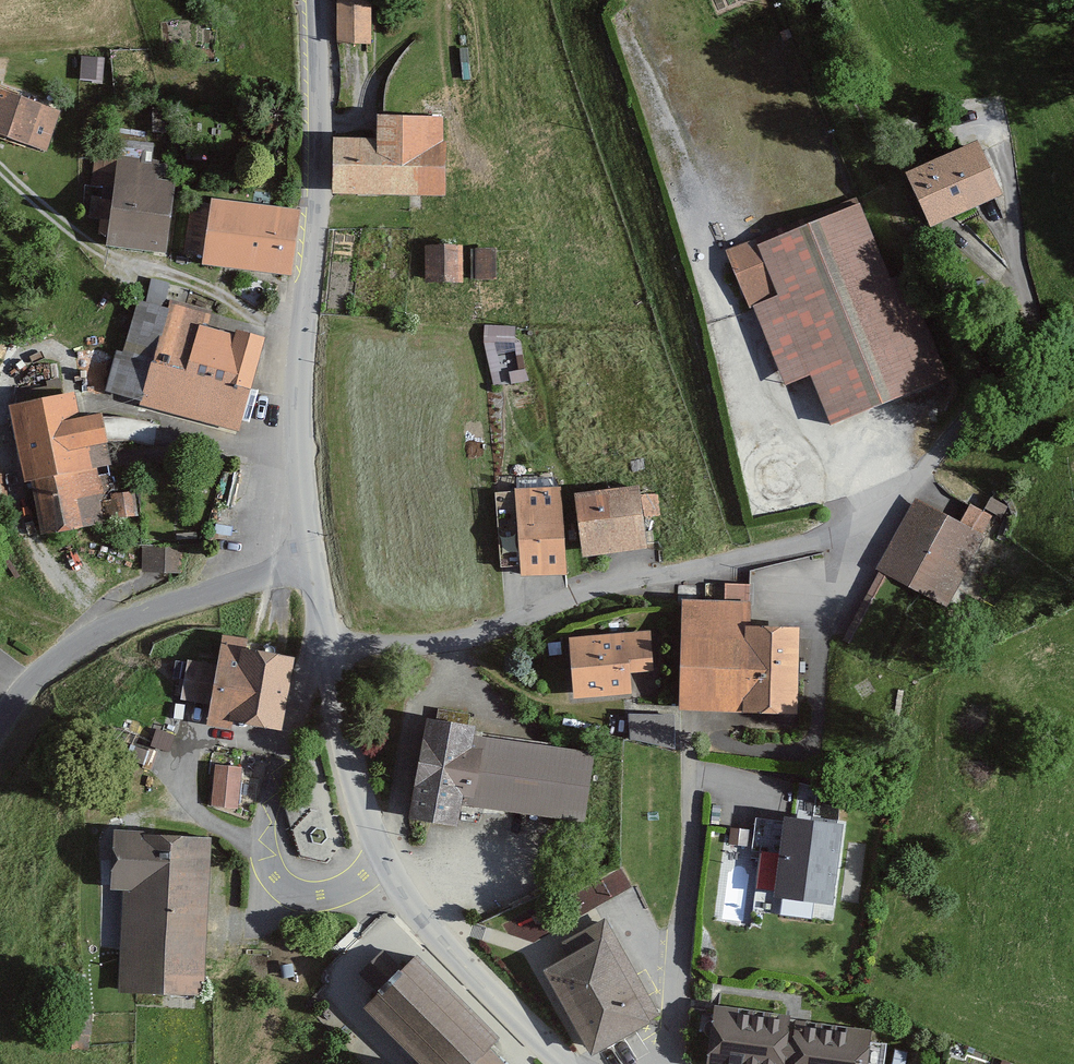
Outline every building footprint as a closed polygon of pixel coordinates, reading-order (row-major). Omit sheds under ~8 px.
[(367,1),(334,1),(335,48),(368,47),(367,1)] [(42,105),(0,92),(0,140),(28,149),(42,105)] [(377,144),(333,143),(332,197),(442,199),(444,121),(377,119),(377,144)] [(977,144),(907,176),(932,229),(1001,198),(977,144)] [(165,255),(172,182),(155,181),(156,169),(140,167),(141,161),(117,158),(107,249),(165,255)] [(290,277),(297,211),(211,202),(210,209),(190,207),(185,254),(204,256),(203,268),(290,277)] [(887,282),(856,206),(757,247),(755,240),(725,253),(749,312),(753,310),(785,388),(809,378),(829,426),(944,379),(901,276),(887,282)] [(458,284),(458,247),(423,247),(423,284),(458,284)] [(490,252),(474,252),(474,281),(491,281),(490,252)] [(206,330),(211,312),(169,301),(166,311),(138,303),(124,354),(116,352),(105,393),(142,404),(140,409),(236,436),(263,339),(238,332),(236,338),(206,330)] [(489,339),(517,340),(518,324),(490,322),(489,339)] [(79,421),(74,396),(9,407),(23,487),(32,485),(42,537),(80,530),(74,500),(97,496),(92,470),(111,467),(102,417),(79,421)] [(560,574),(558,490),(516,491),(517,575),(560,574)] [(635,491),(576,498),(584,557),(643,549),(635,491)] [(958,525),(912,501),(874,573),(879,576),(867,598),(890,611),(903,585),(943,607),(981,536),(975,532),(983,518),(967,509),(958,525)] [(180,550),(141,548),(140,573),(179,575),(180,550)] [(721,586),(721,604),(682,603),(680,714),(794,716),(796,628),(747,628),(748,587),(721,586)] [(647,635),(570,642),(575,703),(632,698),(630,675),(650,673),(647,635)] [(278,734),(291,659),(250,652),(252,642),(221,637),(216,667),(188,662),(181,704),(211,709),(208,729),(232,734),(233,726),(278,734)] [(474,729),(429,722),(413,820),(461,828),(465,806),(574,824),(585,755),(473,736),(474,729)] [(237,771),(217,769),(213,808),(233,810),(237,771)] [(840,829),(785,821),(774,897),(829,905),(840,829)] [(204,994),(210,839),(114,835),(112,894),(123,894),(119,991),(204,994)] [(548,974),(592,1055),(658,1019),(604,921),(560,944),(570,962),(548,974)] [(489,1051),(499,1041),(417,955),(402,970),(386,953),(361,976),(377,992),(362,1006),(418,1063),(501,1063),(489,1051)] [(868,1026),(714,1010),(709,1063),(864,1063),(868,1026)]
